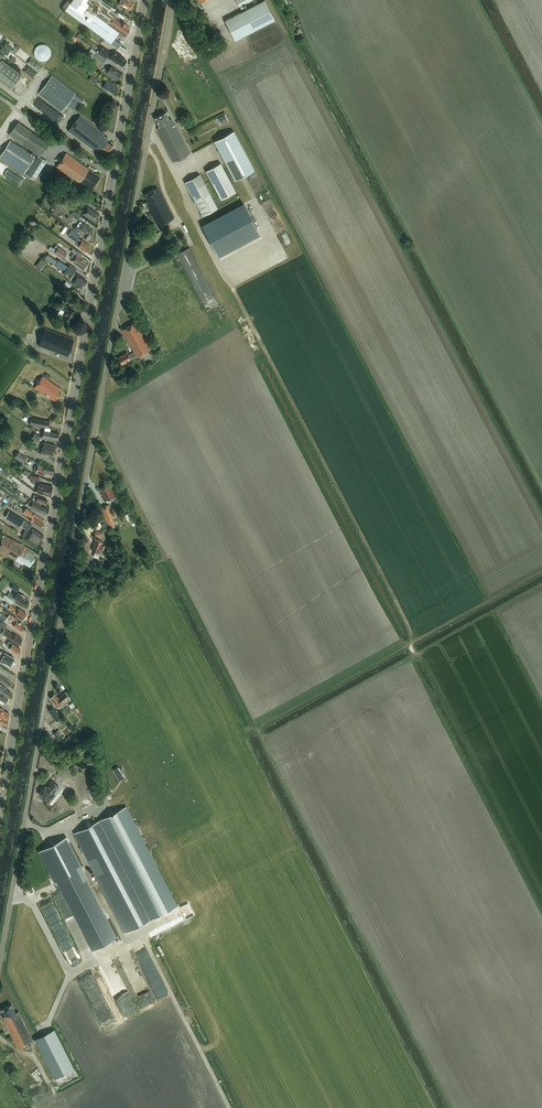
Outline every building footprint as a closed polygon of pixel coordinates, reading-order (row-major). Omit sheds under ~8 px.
[(107,12),(108,12),(112,7),(102,0),(72,0),(71,1),(69,0),(67,0),(62,7),(65,10),(82,24),(83,23),(117,48),(119,45),(113,40),(121,29),(127,34),(127,33),(128,33),(129,32),(129,31),(130,30),(125,26),(126,24),(122,21),(121,23),(115,20),(116,18),(110,14),(107,12)] [(118,3),(130,9),(133,3),(130,2),(131,0),(120,0),(118,3)] [(225,20),(235,40),(275,20),(264,0),(225,20)] [(73,45),(78,39),(73,36),(69,42),(73,45)] [(35,57),(36,58),(37,59),(38,60),(40,61),(42,61),(44,61),(47,60),(48,59),(50,58),(51,56),(51,54),(51,52),(51,50),(50,48),(49,47),(48,46),(46,45),(44,44),(43,44),(40,45),(39,45),(37,47),(36,48),(35,50),(34,52),(34,54),(35,55),(35,57)] [(122,56),(115,51),(112,54),(110,52),(102,46),(98,51),(109,59),(110,58),(117,64),(118,63),(122,66),(126,60),(122,57),(122,56)] [(107,59),(97,52),(93,57),(104,64),(107,59)] [(22,75),(2,60),(0,63),(0,81),(12,90),(22,75)] [(107,74),(116,80),(121,73),(111,66),(108,70),(106,69),(103,73),(106,75),(107,74)] [(97,81),(93,78),(91,76),(88,79),(95,84),(97,81)] [(52,77),(39,93),(62,111),(68,104),(77,110),(84,101),(75,94),(52,77)] [(115,94),(119,88),(113,85),(114,84),(106,80),(103,87),(115,94)] [(175,162),(191,154),(175,125),(172,119),(170,120),(166,112),(155,118),(159,126),(158,126),(158,129),(157,129),(175,162)] [(107,154),(113,146),(107,142),(108,140),(104,136),(104,135),(99,131),(99,130),(80,115),(68,131),(98,153),(101,150),(107,154)] [(228,121),(225,115),(220,118),(223,124),(228,121)] [(21,149),(10,141),(0,156),(0,158),(24,174),(31,164),(32,165),(26,174),(34,180),(47,162),(40,158),(50,144),(16,122),(7,135),(38,156),(35,160),(34,160),(35,158),(21,149)] [(255,170),(234,131),(214,141),(235,181),(255,170)] [(56,167),(80,183),(90,190),(100,177),(66,153),(56,167)] [(221,163),(206,171),(221,200),(236,192),(221,163)] [(200,174),(185,182),(203,216),(218,208),(200,174)] [(158,227),(174,218),(158,188),(144,195),(148,202),(147,203),(149,207),(148,207),(158,227)] [(84,203),(87,200),(81,195),(78,199),(84,203)] [(244,204),(202,226),(215,251),(257,229),(244,204)] [(82,214),(93,221),(98,214),(88,206),(82,214)] [(74,229),(88,239),(90,235),(91,236),(94,232),(89,229),(90,228),(84,223),(80,228),(76,225),(74,229)] [(78,246),(86,252),(90,246),(82,240),(82,241),(79,239),(78,238),(80,236),(72,230),(68,235),(77,242),(77,243),(79,244),(78,246)] [(159,232),(152,236),(154,240),(162,236),(159,232)] [(63,258),(67,253),(58,247),(55,252),(63,258)] [(189,248),(177,254),(202,303),(214,297),(189,248)] [(78,253),(76,255),(72,262),(83,270),(88,262),(82,258),(82,257),(78,253)] [(63,270),(67,265),(59,259),(55,264),(63,270)] [(72,282),(82,288),(84,284),(84,285),(87,281),(75,272),(77,269),(70,264),(63,274),(66,275),(67,273),(71,276),(70,278),(73,280),(72,282)] [(71,305),(74,300),(66,296),(63,300),(71,305)] [(75,312),(67,307),(61,317),(70,322),(75,312)] [(137,357),(151,350),(135,322),(122,330),(134,351),(128,355),(127,353),(118,358),(122,364),(131,359),(130,358),(136,355),(137,357)] [(67,356),(74,339),(45,328),(38,346),(67,356)] [(58,392),(61,389),(43,376),(34,388),(37,390),(38,389),(46,395),(45,396),(48,398),(49,398),(55,401),(60,394),(58,392)] [(31,418),(30,424),(48,428),(50,421),(31,418)] [(58,440),(59,434),(50,432),(50,428),(44,427),(42,437),(58,440)] [(37,442),(40,437),(35,433),(31,438),(37,442)] [(41,454),(53,457),(56,445),(44,443),(41,454)] [(27,459),(19,452),(15,457),(23,464),(27,459)] [(45,475),(51,477),(53,471),(47,469),(48,468),(39,465),(36,473),(45,476),(45,475)] [(13,495),(16,491),(5,483),(2,487),(13,495)] [(37,492),(51,496),(53,487),(39,483),(37,492)] [(108,487),(107,485),(100,489),(106,500),(115,496),(110,486),(108,487)] [(23,486),(21,491),(30,495),(32,490),(23,486)] [(47,501),(47,500),(42,498),(42,497),(38,495),(38,497),(32,495),(31,499),(45,505),(46,504),(47,503),(47,502),(47,501)] [(35,510),(39,511),(39,510),(45,513),(47,508),(41,506),(42,505),(33,501),(31,507),(35,508),(35,510)] [(107,521),(115,518),(108,505),(101,509),(107,521)] [(43,522),(44,521),(35,515),(35,516),(32,514),(32,513),(29,510),(29,511),(26,509),(23,513),(29,518),(30,516),(32,517),(31,519),(41,526),(44,523),(43,522)] [(31,525),(24,520),(9,511),(5,518),(20,527),(21,526),(26,529),(22,536),(38,546),(44,536),(32,528),(31,525)] [(35,552),(3,534),(1,540),(0,539),(0,551),(23,564),(24,563),(30,566),(35,557),(33,556),(35,552)] [(104,549),(105,546),(102,545),(103,543),(96,540),(92,550),(95,551),(93,555),(99,557),(102,549),(104,549)] [(25,606),(28,600),(25,598),(26,597),(22,594),(20,596),(17,594),(14,598),(17,600),(25,606)] [(14,601),(5,595),(3,598),(11,604),(14,601)] [(15,614),(23,619),(23,618),(25,617),(25,616),(26,614),(19,609),(18,610),(10,605),(8,608),(16,614),(15,614)] [(13,626),(21,631),(24,625),(17,620),(18,619),(10,614),(7,619),(14,624),(13,626)] [(22,639),(15,634),(14,635),(5,629),(7,626),(1,622),(0,624),(0,632),(19,644),(22,639)] [(13,651),(17,654),(21,649),(13,643),(13,644),(9,641),(6,645),(10,647),(9,649),(12,651),(13,651)] [(14,658),(2,651),(0,655),(0,661),(3,663),(4,662),(10,665),(14,658)] [(1,685),(0,686),(0,692),(8,697),(8,696),(9,696),(10,694),(10,693),(11,692),(5,689),(6,688),(1,685)] [(65,692),(58,698),(55,693),(49,698),(53,702),(57,708),(63,703),(62,703),(69,697),(65,692)] [(5,703),(6,702),(7,701),(8,700),(7,699),(8,698),(0,693),(0,699),(5,703)] [(63,724),(66,722),(56,710),(56,711),(53,707),(49,710),(50,712),(49,713),(56,721),(58,719),(63,724)] [(6,719),(9,714),(3,711),(4,710),(0,708),(0,716),(6,719)] [(54,734),(59,740),(62,737),(60,733),(61,732),(59,729),(54,734)] [(123,770),(122,767),(119,769),(117,767),(113,769),(120,780),(124,778),(120,772),(123,770)] [(46,787),(45,786),(39,794),(48,802),(55,794),(53,793),(59,786),(52,781),(46,787)] [(125,933),(177,906),(126,806),(74,833),(125,933)] [(66,837),(40,851),(56,882),(82,868),(66,837)] [(85,934),(95,929),(76,894),(74,895),(76,897),(70,900),(85,929),(82,930),(85,934)] [(140,998),(142,1005),(154,1000),(152,994),(140,998)] [(132,999),(128,1001),(131,1009),(136,1007),(132,999)] [(11,1004),(2,1009),(5,1016),(3,1017),(5,1021),(4,1021),(17,1048),(33,1040),(19,1011),(16,1013),(11,1004)] [(54,1029),(34,1039),(54,1078),(74,1068),(54,1029)]
